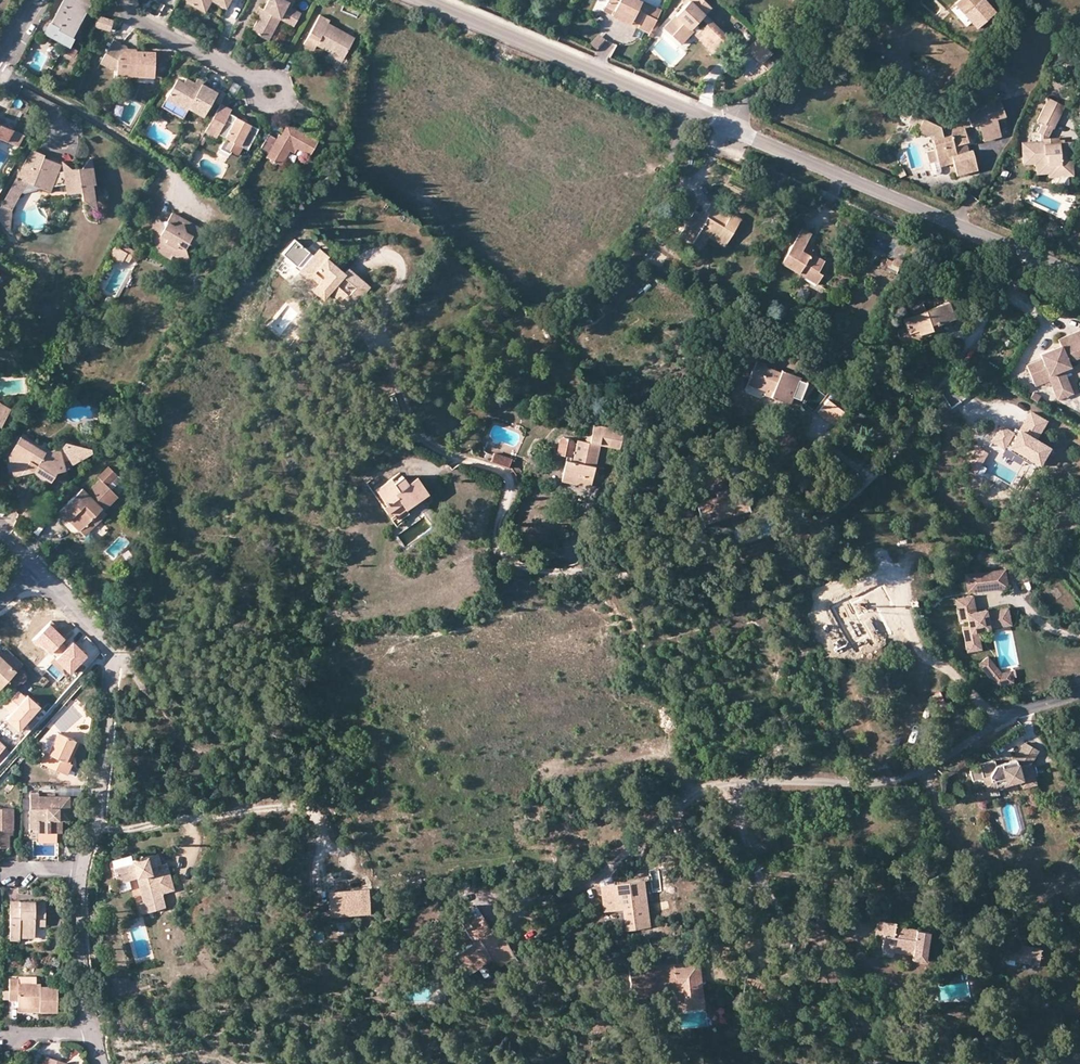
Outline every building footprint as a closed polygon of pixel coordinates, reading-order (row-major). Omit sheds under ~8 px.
[(72,36),(91,0),(62,0),(51,21),(60,27),(59,30),(72,36)] [(205,10),(210,0),(187,0),(205,10)] [(296,23),(303,11),(293,4),(295,0),(267,0),(252,27),(269,36),(280,15),(296,23)] [(650,4),(641,0),(608,0),(605,6),(641,22),(650,4)] [(729,38),(729,37),(706,13),(711,7),(704,0),(689,0),(675,15),(683,23),(671,35),(681,44),(692,32),(693,30),(691,28),(696,23),(701,18),(706,24),(702,28),(720,46),(729,38)] [(975,28),(993,12),(983,0),(957,0),(953,3),(975,28)] [(1006,8),(1014,0),(998,0),(1006,8)] [(656,21),(661,9),(650,4),(641,22),(638,28),(650,33),(653,27),(656,21)] [(603,11),(638,28),(641,22),(605,6),(603,11)] [(96,14),(94,26),(109,29),(111,17),(96,14)] [(329,19),(320,15),(304,44),(313,49),(315,43),(342,58),(353,37),(327,23),(329,19)] [(683,23),(675,15),(663,28),(671,35),(683,23)] [(69,44),(72,36),(59,30),(60,27),(51,21),(46,31),(69,44)] [(713,53),(720,46),(702,28),(696,23),(691,28),(693,30),(692,32),(713,53)] [(594,32),(589,45),(598,49),(603,36),(594,32)] [(761,63),(773,52),(758,37),(747,49),(761,63)] [(113,40),(100,63),(111,69),(118,69),(128,69),(128,76),(154,77),(155,52),(136,51),(136,49),(127,49),(126,46),(113,40)] [(918,63),(916,66),(931,77),(934,73),(930,70),(934,64),(921,56),(917,63),(918,63)] [(201,76),(196,84),(199,86),(201,84),(204,77),(201,76)] [(199,86),(196,84),(185,78),(183,82),(177,79),(166,98),(187,110),(189,107),(203,116),(217,92),(201,84),(199,86)] [(218,102),(221,104),(228,93),(224,91),(218,102)] [(28,101),(15,95),(11,105),(23,111),(28,101)] [(1047,137),(1048,136),(1064,104),(1047,96),(1036,118),(1040,121),(1035,131),(1039,133),(1039,140),(1021,140),(1023,163),(1035,163),(1035,173),(1048,174),(1048,168),(1062,168),(1062,166),(1072,165),(1070,142),(1057,143),(1047,143),(1047,137)] [(187,110),(166,98),(162,104),(183,117),(187,110)] [(985,119),(994,117),(1003,114),(999,98),(964,108),(967,120),(984,116),(985,119)] [(906,120),(916,125),(920,116),(910,111),(906,120)] [(254,138),(258,130),(229,114),(227,116),(220,112),(213,123),(221,127),(217,133),(225,137),(219,148),(229,154),(230,151),(237,155),(242,147),(247,150),(250,145),(254,138)] [(962,126),(947,129),(948,133),(940,135),(937,124),(920,116),(916,125),(916,126),(929,132),(931,137),(930,137),(932,146),(924,149),(929,166),(937,164),(950,161),(953,173),(974,168),(969,149),(969,148),(961,150),(959,141),(965,140),(962,126)] [(946,126),(947,129),(962,126),(961,125),(977,121),(981,137),(998,133),(994,117),(985,119),(984,116),(967,120),(946,126)] [(7,141),(14,129),(0,123),(0,138),(7,141)] [(213,123),(210,128),(217,133),(221,127),(213,123)] [(293,137),(295,132),(286,127),(281,137),(285,139),(288,135),(293,137)] [(25,134),(14,129),(7,141),(18,146),(25,134)] [(268,134),(259,150),(268,154),(266,158),(268,159),(272,165),(280,166),(288,152),(293,153),(296,149),(307,156),(316,142),(296,130),(295,132),(293,137),(288,135),(285,139),(281,137),(277,135),(276,139),(268,134)] [(72,170),(64,171),(58,172),(60,165),(43,158),(32,184),(41,188),(49,192),(52,186),(65,184),(66,190),(68,190),(81,188),(82,198),(83,200),(89,199),(90,201),(95,200),(92,181),(94,179),(91,161),(86,161),(81,168),(72,170)] [(63,162),(64,171),(72,170),(63,162)] [(940,172),(937,164),(929,166),(931,175),(931,176),(932,177),(933,177),(935,178),(936,178),(937,177),(938,177),(939,177),(939,175),(940,174),(940,173),(940,172)] [(1072,176),(1072,165),(1062,166),(1062,168),(1048,168),(1048,174),(1048,178),(1072,176)] [(903,168),(897,171),(901,177),(906,175),(903,168)] [(2,202),(11,207),(19,194),(30,191),(41,188),(32,184),(16,177),(2,202)] [(81,188),(68,190),(69,200),(82,198),(81,188)] [(89,199),(83,200),(96,210),(95,200),(90,201),(89,199)] [(809,201),(800,216),(810,222),(819,207),(809,201)] [(7,232),(10,210),(11,207),(2,202),(0,205),(0,222),(7,232)] [(706,221),(701,218),(694,214),(680,237),(694,245),(699,236),(708,241),(710,237),(726,246),(742,220),(730,213),(729,215),(710,204),(705,212),(710,215),(706,221)] [(705,212),(701,218),(706,221),(710,215),(705,212)] [(188,244),(197,228),(171,213),(161,230),(156,228),(147,242),(153,246),(152,249),(170,258),(172,255),(188,264),(185,249),(188,244)] [(156,228),(161,230),(158,217),(146,238),(143,240),(145,251),(152,249),(153,246),(147,242),(156,228)] [(811,269),(818,273),(825,261),(812,254),(811,255),(802,251),(805,246),(812,233),(802,227),(782,263),(806,277),(811,269)] [(204,232),(197,228),(188,244),(195,248),(204,232)] [(125,253),(131,244),(119,238),(114,247),(125,253)] [(282,253),(297,266),(309,251),(294,239),(282,253)] [(813,251),(805,246),(802,251),(811,255),(812,254),(813,251)] [(328,290),(350,309),(369,287),(348,268),(344,273),(326,257),(328,255),(319,247),(313,255),(298,272),(314,286),(311,290),(320,298),(328,290)] [(888,257),(882,269),(889,273),(893,266),(898,268),(902,260),(896,257),(894,260),(888,257)] [(822,275),(818,273),(811,269),(806,277),(818,283),(822,275)] [(955,299),(947,302),(953,319),(961,316),(955,299)] [(904,323),(907,332),(916,330),(917,334),(930,330),(927,323),(934,321),(935,324),(953,319),(947,302),(925,309),(923,303),(908,307),(909,313),(902,316),(904,323)] [(936,328),(935,324),(934,321),(927,323),(930,330),(935,328),(936,328)] [(900,342),(909,339),(907,332),(904,323),(895,326),(900,342)] [(907,332),(909,339),(910,341),(919,339),(917,334),(916,330),(907,332)] [(1075,363),(1079,361),(1079,334),(1061,342),(1063,350),(1064,353),(1058,355),(1057,352),(1043,358),(1044,363),(1029,369),(1037,389),(1048,385),(1049,389),(1054,388),(1057,396),(1070,391),(1064,378),(1071,375),(1068,366),(1066,363),(1073,360),(1075,363)] [(722,356),(735,342),(729,335),(716,350),(722,356)] [(303,337),(295,347),(300,350),(307,341),(303,337)] [(778,392),(775,399),(794,405),(797,398),(804,400),(810,383),(801,380),(802,378),(777,369),(776,371),(767,368),(768,365),(757,362),(749,384),(768,391),(769,388),(778,392)] [(766,395),(775,399),(778,392),(769,388),(768,391),(766,395)] [(1073,396),(1070,391),(1057,396),(1060,402),(1073,396)] [(842,410),(827,399),(818,412),(833,423),(842,410)] [(1,425),(11,408),(0,401),(0,425),(1,425)] [(1030,413),(1023,424),(1038,433),(1044,422),(1030,413)] [(1023,424),(1019,431),(1034,440),(1038,433),(1023,424)] [(596,427),(596,429),(592,445),(587,443),(579,442),(578,445),(576,445),(574,441),(566,439),(562,441),(559,453),(562,456),(568,458),(562,482),(591,489),(600,452),(601,447),(612,449),(611,454),(621,457),(625,440),(616,438),(615,437),(617,432),(596,427)] [(1011,434),(1001,427),(989,447),(1021,467),(1023,464),(1025,460),(1036,467),(1047,448),(1034,440),(1019,431),(1016,436),(1011,434)] [(596,429),(591,428),(587,443),(592,445),(596,429)] [(24,465),(33,471),(50,481),(56,472),(65,469),(60,449),(46,452),(20,437),(8,455),(9,459),(15,458),(18,466),(24,465)] [(109,449),(105,456),(113,461),(117,454),(109,449)] [(494,453),(491,460),(509,466),(511,459),(494,453)] [(13,476),(33,471),(24,465),(18,466),(15,458),(9,459),(13,476)] [(1025,460),(1023,464),(1034,470),(1036,467),(1025,460)] [(390,520),(395,516),(428,495),(416,477),(407,483),(402,476),(391,483),(389,480),(371,492),(390,520)] [(116,477),(109,482),(117,494),(124,489),(116,477)] [(60,511),(80,530),(95,515),(101,521),(108,515),(104,511),(118,497),(99,479),(86,492),(83,488),(60,511)] [(713,487),(715,500),(697,505),(701,528),(722,522),(725,516),(748,509),(743,487),(730,490),(728,484),(713,487)] [(32,505),(21,516),(29,524),(40,512),(32,505)] [(95,515),(80,530),(85,537),(101,521),(95,515)] [(708,541),(701,543),(705,556),(712,554),(708,541)] [(964,575),(967,593),(1007,587),(1004,568),(964,575)] [(874,609),(887,633),(899,626),(880,590),(852,605),(848,599),(832,608),(851,645),(864,638),(854,620),(874,609)] [(954,601),(956,610),(973,606),(971,598),(954,601)] [(976,614),(975,611),(973,606),(956,610),(959,623),(969,622),(970,627),(962,629),(967,647),(981,645),(978,630),(997,626),(998,621),(1009,618),(1007,608),(983,612),(976,614)] [(882,635),(887,633),(874,609),(854,620),(864,638),(869,636),(861,622),(872,616),(882,635)] [(51,625),(34,642),(40,648),(42,646),(51,655),(55,652),(64,643),(66,640),(51,625)] [(64,643),(55,652),(60,658),(57,662),(71,675),(89,656),(75,642),(69,648),(64,643)] [(983,650),(981,645),(967,647),(968,653),(983,650)] [(0,655),(16,670),(20,666),(3,651),(0,655)] [(0,655),(0,687),(1,687),(16,670),(0,655)] [(1012,670),(1003,672),(990,655),(981,662),(998,684),(1015,680),(1012,670)] [(10,720),(23,731),(41,710),(20,692),(13,701),(21,708),(10,720)] [(64,761),(73,739),(58,732),(49,754),(45,753),(41,762),(67,775),(72,765),(67,762),(64,761)] [(76,740),(73,739),(64,761),(67,762),(76,740)] [(1006,777),(1007,782),(1021,777),(1023,785),(1036,781),(1032,761),(1037,748),(1023,743),(1016,758),(996,763),(994,758),(979,763),(980,768),(971,769),(974,779),(984,776),(990,775),(992,780),(1006,777)] [(1007,784),(1007,782),(1006,777),(992,780),(990,775),(984,776),(988,789),(1007,784)] [(57,816),(70,815),(70,797),(40,796),(39,793),(31,792),(31,829),(38,829),(38,832),(58,832),(57,820),(57,816)] [(13,825),(13,809),(0,808),(0,847),(9,847),(9,829),(9,825),(13,825)] [(133,864),(116,869),(119,882),(139,877),(148,912),(165,908),(161,895),(174,891),(170,876),(168,868),(162,869),(161,866),(158,855),(132,861),(133,864)] [(114,861),(116,869),(133,864),(132,861),(131,856),(114,861)] [(653,878),(645,879),(648,900),(656,899),(653,878)] [(625,932),(651,929),(648,900),(645,879),(600,884),(604,912),(622,910),(625,932)] [(367,890),(336,892),(337,904),(338,918),(369,916),(367,890)] [(337,904),(336,892),(328,893),(330,919),(338,918),(337,904)] [(20,933),(35,933),(35,925),(45,925),(46,901),(11,900),(10,939),(20,940),(20,938),(20,933)] [(778,908),(779,919),(789,918),(789,907),(778,908)] [(490,958),(492,962),(495,967),(515,956),(502,935),(498,937),(493,940),(486,929),(492,926),(483,910),(469,918),(467,914),(459,918),(474,943),(455,954),(463,969),(470,965),(472,968),(490,958)] [(881,951),(912,955),(911,962),(924,964),(928,933),(895,929),(896,922),(879,920),(878,930),(884,931),(881,951)] [(498,937),(492,926),(486,929),(493,940),(498,937)] [(1040,947),(1016,943),(1015,950),(1002,948),(1000,961),(1013,963),(1013,959),(1037,962),(1040,947)] [(678,1008),(703,1006),(699,962),(676,964),(675,948),(651,950),(652,963),(629,966),(631,994),(677,990),(678,1008)] [(467,976),(492,962),(490,958),(472,968),(470,965),(463,969),(467,976)] [(36,982),(19,982),(19,977),(8,977),(9,999),(18,999),(18,1007),(40,1007),(40,1011),(57,1011),(57,986),(39,987),(39,982),(36,982)] [(67,1061),(47,1056),(44,1063),(66,1063),(67,1061)]
